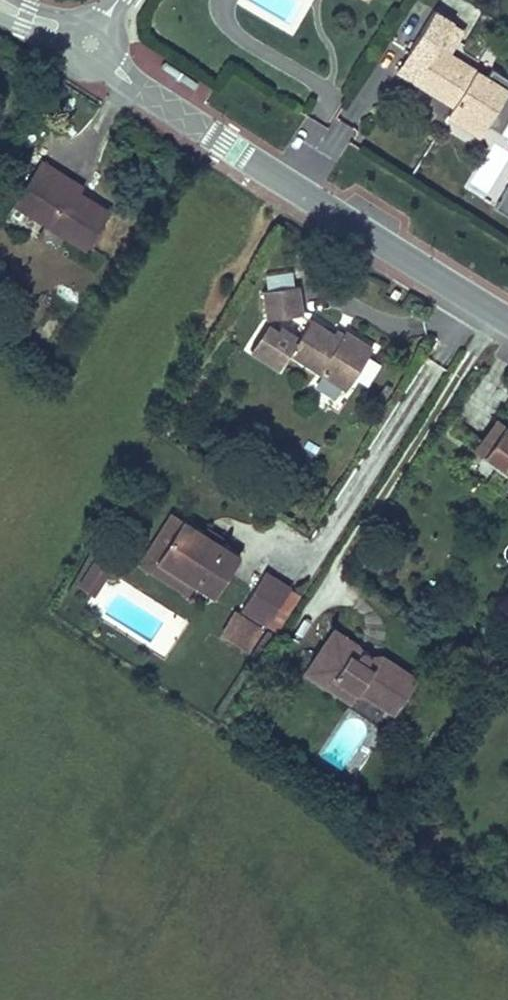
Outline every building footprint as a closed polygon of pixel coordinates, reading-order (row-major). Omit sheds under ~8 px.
[(454,109),(447,120),(466,131),(473,119),(487,127),(507,94),(484,80),(474,74),(476,71),(451,56),(464,33),(434,14),(407,57),(427,69),(416,86),(454,109)] [(407,57),(397,74),(416,86),(427,69),(407,57)] [(490,70),(484,80),(507,94),(487,127),(507,140),(507,81),(490,70)] [(473,119),(466,131),(479,140),(487,127),(473,119)] [(44,171),(47,165),(32,156),(6,199),(79,244),(102,206),(70,186),(44,171)] [(70,186),(73,181),(47,165),(44,171),(70,186)] [(507,220),(507,186),(493,211),(507,220)] [(297,308),(294,277),(262,280),(266,311),(297,308)] [(397,302),(403,292),(390,284),(384,295),(397,302)] [(341,332),(332,327),(310,312),(286,346),(343,384),(371,343),(345,326),(343,328),(341,332)] [(332,327),(341,332),(343,328),(335,323),(332,327)] [(355,379),(366,385),(380,361),(369,355),(355,379)] [(466,451),(477,459),(499,427),(489,420),(466,451)] [(477,459),(474,462),(507,487),(507,426),(502,422),(499,427),(477,459)] [(153,556),(180,515),(168,508),(136,556),(180,587),(186,578),(153,556)] [(210,593),(237,553),(180,515),(153,556),(186,578),(210,593)] [(95,597),(113,566),(94,555),(76,586),(95,597)] [(263,624),(288,587),(263,569),(238,607),(263,624)] [(216,640),(243,655),(260,625),(234,609),(216,640)] [(357,684),(393,707),(416,671),(381,649),(378,654),(330,624),(303,667),(323,680),(328,673),(353,690),(357,684)] [(328,673),(323,680),(348,698),(353,690),(328,673)] [(348,698),(384,721),(393,707),(357,684),(353,690),(348,698)]
